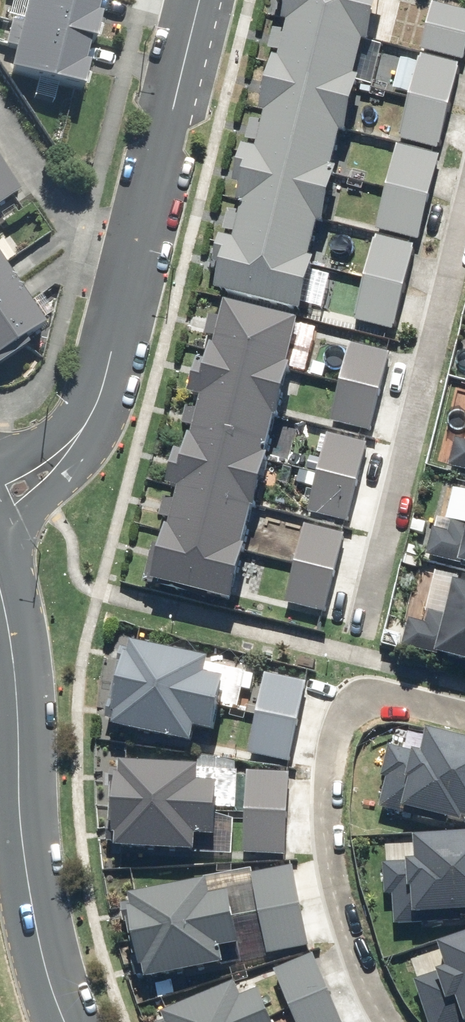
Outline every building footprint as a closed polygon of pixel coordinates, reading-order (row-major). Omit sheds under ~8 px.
[(27,24),(107,44),(118,0),(33,0),(27,24)] [(289,1),(363,19),(371,21),(376,0),(287,0),(289,1)] [(286,2),(274,50),(348,68),(360,21),(286,2)] [(436,4),(424,52),(464,63),(464,12),(436,4)] [(27,24),(15,73),(95,93),(107,44),(27,24)] [(271,50),(259,97),(263,98),(342,118),(350,120),(362,73),(354,71),(280,53),(271,50)] [(452,109),(463,66),(424,56),(413,98),(452,109)] [(441,151),(452,109),(413,98),(402,141),(441,151)] [(267,101),(255,148),(335,168),(346,121),(267,101)] [(432,198),(442,156),(400,145),(389,188),(432,198)] [(251,148),(240,195),(247,197),(331,218),(342,171),(255,149),(251,148)] [(20,189),(0,157),(0,202),(20,189)] [(421,241),(432,198),(389,188),(379,231),(421,241)] [(240,198),(228,245),(305,264),(316,217),(240,198)] [(379,236),(368,278),(409,289),(420,246),(379,236)] [(226,246),(214,293),(305,315),(317,268),(309,266),(233,247),(226,246)] [(22,289),(0,255),(0,303),(22,289)] [(368,278),(357,320),(398,331),(409,289),(368,278)] [(49,333),(22,289),(0,303),(0,365),(49,333)] [(231,301),(219,348),(294,366),(305,319),(231,301)] [(354,344),(344,383),(383,392),(393,353),(354,344)] [(219,348),(207,395),(283,413),(294,366),(219,348)] [(344,383),(335,422),(374,432),(383,392),(344,383)] [(207,395),(195,441),(272,460),(283,413),(207,395)] [(361,483),(371,444),(331,434),(321,473),(361,483)] [(458,440),(451,466),(464,470),(464,442),(458,440)] [(195,441),(183,488),(261,506),(272,460),(195,441)] [(351,522),(361,483),(321,473),(311,512),(351,522)] [(464,562),(464,489),(457,487),(449,520),(453,521),(450,533),(435,529),(429,555),(464,564),(464,562)] [(183,488),(171,534),(250,553),(261,506),(183,488)] [(337,577),(348,535),(308,525),(298,567),(337,577)] [(171,534),(159,581),(239,600),(250,553),(171,534)] [(327,619),(337,577),(298,567),(287,609),(327,619)] [(464,659),(464,583),(462,582),(463,577),(439,571),(428,612),(431,613),(428,624),(412,620),(406,647),(442,656),(442,653),(464,659)] [(119,725),(197,743),(201,727),(219,731),(231,678),(213,673),(216,658),(138,641),(136,649),(126,646),(124,655),(132,657),(130,663),(126,662),(118,700),(122,701),(119,712),(122,713),(119,725)] [(261,713),(253,754),(294,763),(303,720),(310,682),(269,674),(261,713)] [(434,730),(428,753),(393,744),(385,778),(389,780),(382,808),(408,815),(410,809),(464,823),(464,738),(434,730)] [(122,847),(202,852),(203,836),(222,837),(225,782),(206,781),(207,765),(127,761),(126,769),(115,768),(115,777),(123,778),(123,784),(119,784),(116,823),(120,823),(120,834),(122,835),(122,847)] [(249,810),(247,853),(290,854),(292,812),(293,773),(250,771),(249,810)] [(398,925),(421,925),(421,928),(464,927),(464,833),(420,835),(421,859),(414,860),(414,862),(387,862),(388,896),(397,896),(398,925)] [(263,914),(271,955),(313,947),(305,906),(297,865),(255,874),(263,914)] [(152,979),(231,964),(228,948),(246,944),(236,890),(217,894),(214,879),(136,894),(137,902),(126,904),(128,913),(136,911),(138,918),(134,918),(141,957),(145,956),(147,967),(150,967),(152,979)] [(444,943),(452,967),(418,980),(432,1021),(464,1021),(464,936),(444,943)] [(300,1021),(346,1021),(333,991),(318,954),(278,971),(293,1007),(300,1021)] [(266,989),(247,997),(240,982),(168,1015),(170,1020),(166,1021),(281,1021),(266,989)]
